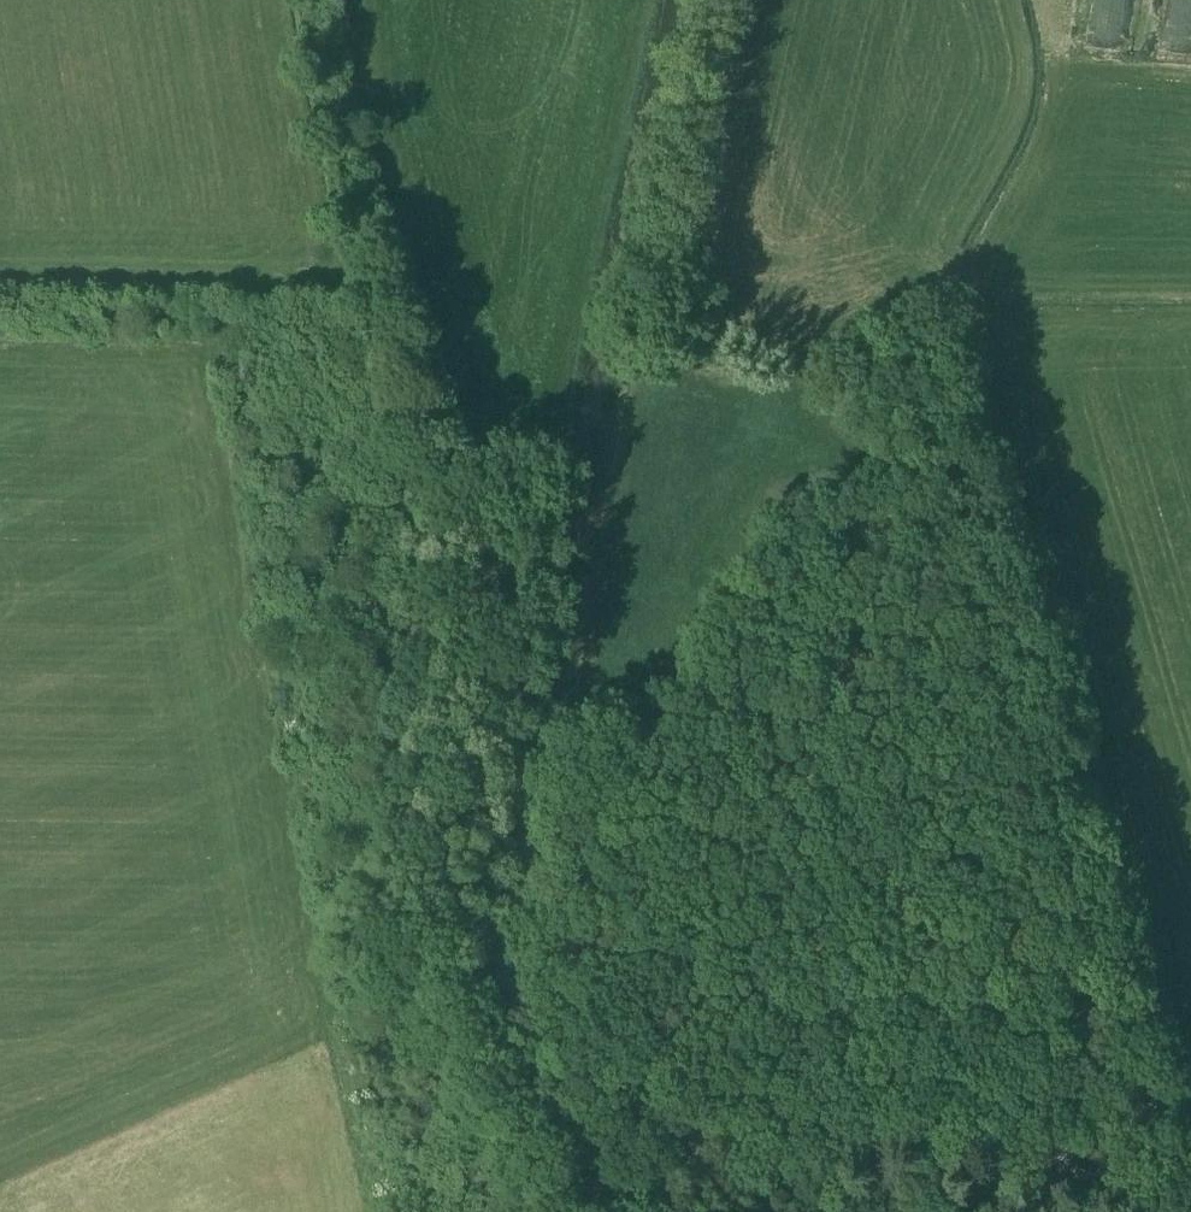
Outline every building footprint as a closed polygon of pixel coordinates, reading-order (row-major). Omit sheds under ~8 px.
[(1167,47),(1190,52),(1190,0),(1176,0),(1167,47)]
